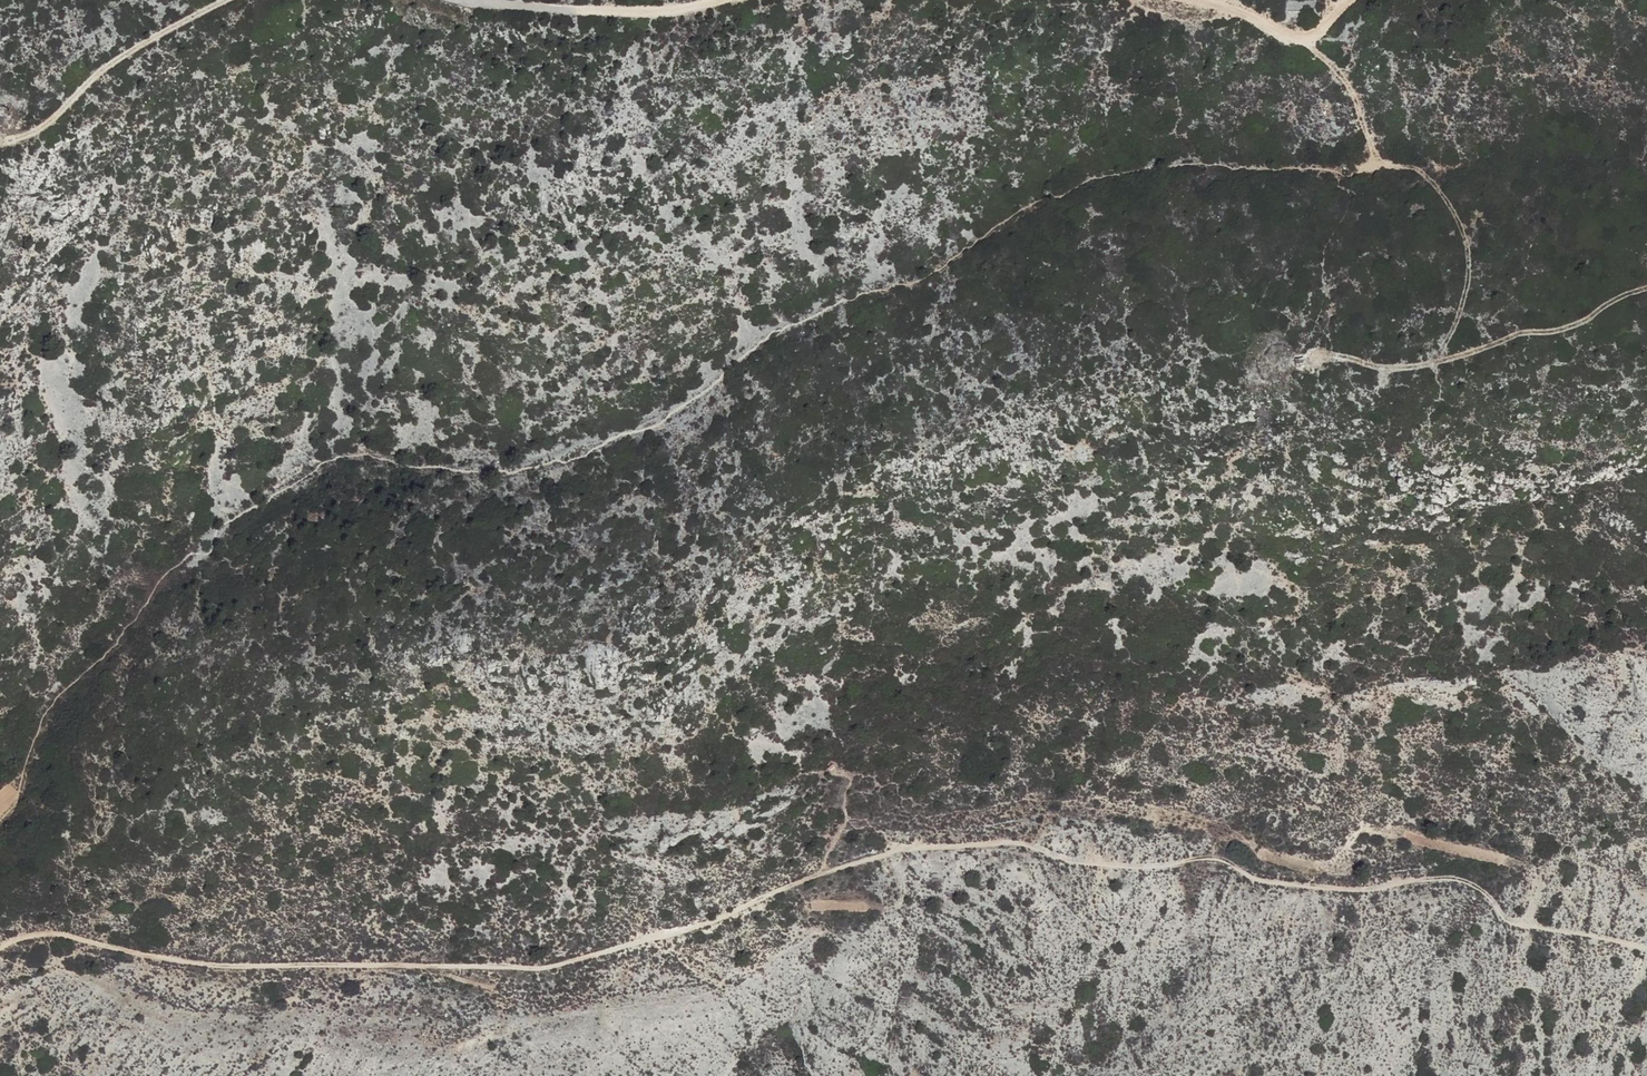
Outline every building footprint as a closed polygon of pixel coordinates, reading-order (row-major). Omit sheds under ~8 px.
[(1315,1),(1288,2),(1288,13),(1315,12),(1315,1)] [(1275,814),(1273,814),(1271,814),(1270,815),(1269,816),(1268,817),(1267,819),(1268,820),(1268,822),(1270,823),(1271,824),(1273,824),(1274,823),(1276,823),(1277,821),(1277,820),(1277,818),(1277,817),(1276,815),(1275,814)]
